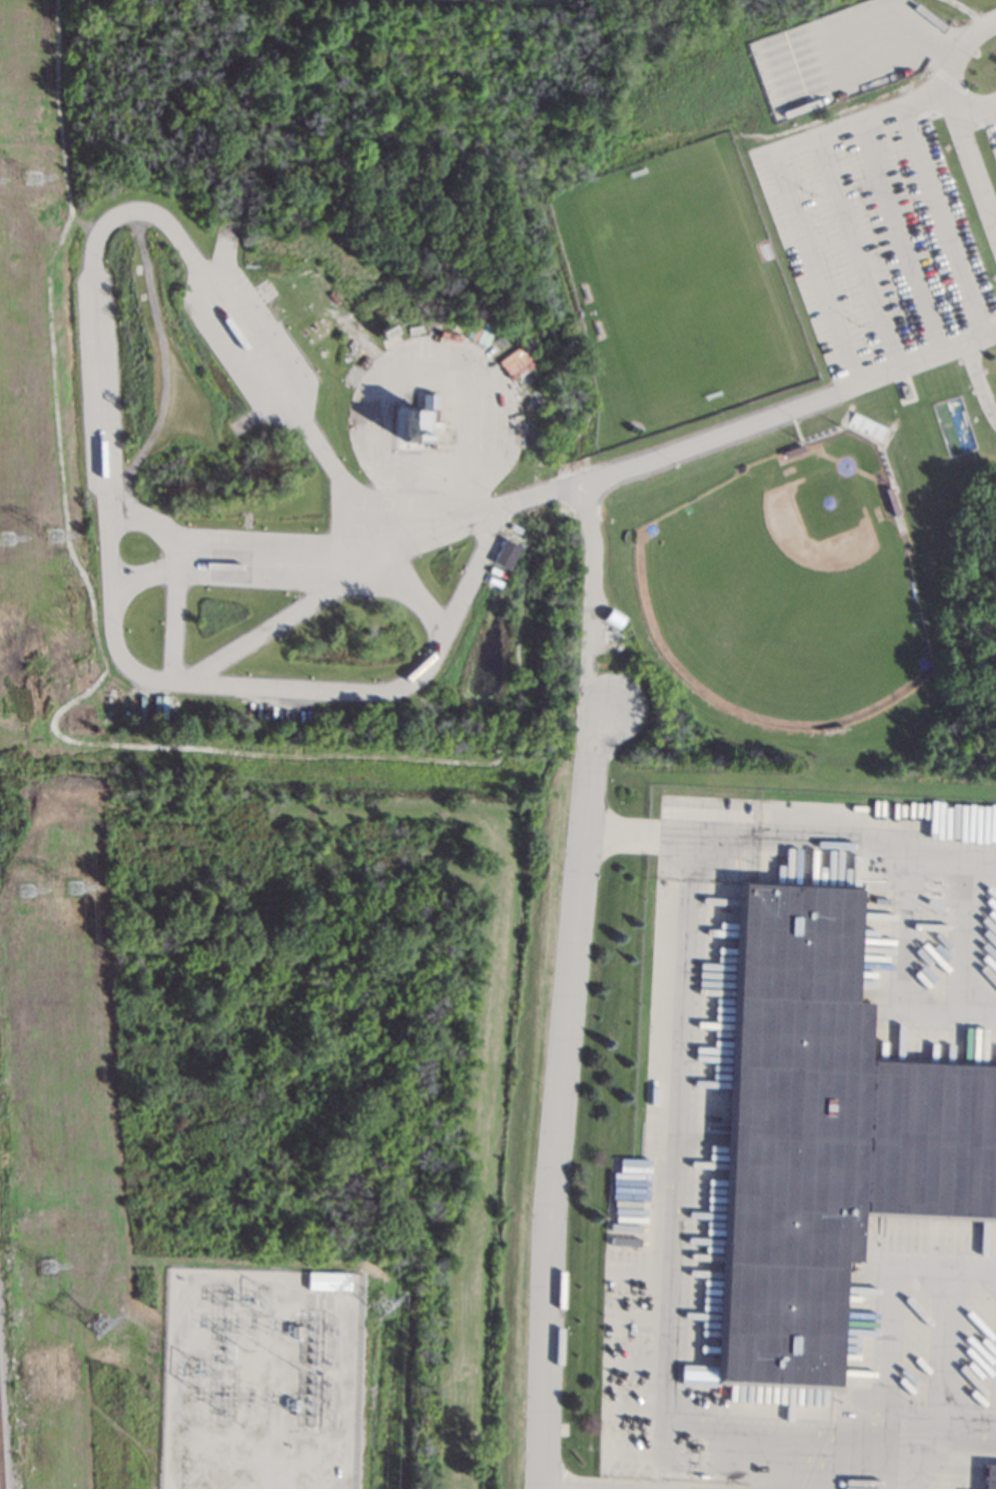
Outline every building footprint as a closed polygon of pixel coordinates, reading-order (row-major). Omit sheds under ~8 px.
[(533,363),(519,344),(497,362),(511,380),(533,363)] [(912,397),(902,399),(898,385),(908,382),(912,397)] [(435,393),(435,428),(448,428),(448,443),(417,442),(418,417),(420,417),(420,393),(435,393)] [(803,450),(783,458),(781,452),(801,444),(803,450)] [(894,515),(885,489),(891,486),(900,513),(894,515)] [(506,570),(517,547),(501,539),(490,562),(506,570)] [(616,629),(623,617),(608,608),(601,620),(616,629)] [(866,1059),(995,1066),(995,1221),(859,1214),(856,1262),(845,1261),(839,1389),(830,1389),(713,1383),(738,896),(740,896),(741,883),(747,883),(755,883),(859,889),(854,1001),(869,1002),(866,1059)] [(349,1273),(349,1291),(307,1290),(307,1272),(349,1273)] [(983,1463),(995,1464),(995,1488),(982,1488),(983,1463)]
